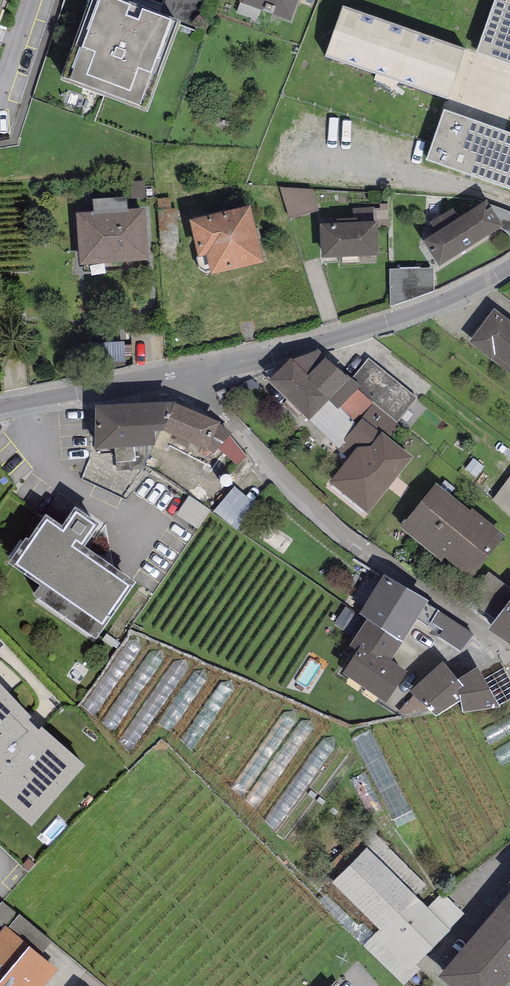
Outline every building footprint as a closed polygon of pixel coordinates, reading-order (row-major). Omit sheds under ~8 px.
[(99,0),(97,0),(65,83),(145,113),(177,30),(99,0)] [(240,6),(291,25),(300,0),(243,0),(240,6)] [(477,55),(509,66),(509,0),(496,0),(477,55)] [(466,54),(343,10),(326,59),(449,103),(466,54)] [(444,113),(427,161),(509,191),(509,137),(444,113)] [(312,191),(281,189),(289,218),(317,209),(312,191)] [(94,214),(76,216),(80,269),(148,264),(144,213),(129,214),(128,201),(93,203),(94,214)] [(423,244),(440,270),(503,230),(486,205),(460,222),(451,208),(428,223),(437,235),(423,244)] [(486,205),(503,230),(509,236),(509,213),(486,205)] [(251,211),(190,225),(198,260),(206,258),(211,280),(264,268),(251,211)] [(321,228),(322,261),(379,258),(377,225),(321,228)] [(434,270),(390,270),(389,308),(434,292),(434,270)] [(469,345),(509,375),(509,323),(494,311),(469,345)] [(291,363),(268,384),(338,451),(375,405),(349,383),(320,354),(291,363)] [(369,359),(349,383),(375,405),(397,424),(417,400),(369,359)] [(350,460),(329,485),(367,516),(413,461),(389,441),(401,426),(397,424),(375,405),(338,451),(350,460)] [(175,406),(95,409),(95,455),(155,449),(153,436),(163,436),(175,408),(175,406)] [(220,426),(175,408),(163,436),(208,455),(209,452),(220,426)] [(231,435),(220,426),(209,452),(214,455),(219,450),(230,437),(231,435)] [(247,458),(230,437),(219,450),(237,467),(247,458)] [(473,460),(466,469),(476,476),(483,467),(473,460)] [(492,501),(509,515),(509,477),(492,501)] [(470,514),(436,486),(400,530),(441,563),(444,560),(470,581),(505,538),(472,511),(470,514)] [(234,488),(215,512),(237,530),(257,506),(234,488)] [(210,510),(190,497),(177,516),(198,530),(210,510)] [(100,530),(75,513),(63,531),(46,519),(29,544),(27,543),(9,569),(40,590),(33,600),(96,644),(136,587),(84,552),(100,530)] [(488,574),(468,600),(496,621),(509,603),(509,591),(488,574)] [(384,578),(359,618),(367,622),(403,646),(428,605),(384,578)] [(496,621),(488,632),(509,649),(509,603),(496,621)] [(438,611),(429,623),(441,632),(439,641),(460,656),(474,636),(438,611)] [(403,646),(367,622),(348,651),(357,657),(343,679),(386,707),(407,675),(391,664),(403,646)] [(348,729),(131,634),(81,707),(130,755),(159,730),(179,740),(307,878),(362,823),(386,817),(393,826),(413,819),(370,731),(348,729)] [(443,665),(410,694),(436,720),(461,703),(463,715),(500,710),(498,707),(483,680),(477,670),(458,684),(443,665)] [(483,680),(498,707),(509,700),(509,681),(503,669),(483,680)] [(1,778),(0,779),(0,803),(32,831),(85,770),(42,731),(39,734),(29,723),(32,721),(0,688),(0,777),(1,778)] [(485,728),(504,762),(509,759),(509,715),(503,718),(485,728)] [(369,828),(357,840),(367,850),(414,897),(426,885),(369,828)] [(367,850),(332,884),(379,931),(363,947),(403,985),(414,975),(411,972),(450,933),(448,931),(427,910),(414,897),(367,850)] [(442,895),(427,910),(448,931),(449,930),(464,915),(442,895)] [(439,982),(443,985),(509,985),(509,984),(509,897),(439,982)] [(0,906),(0,926),(4,929),(5,928),(41,958),(52,944),(20,916),(19,917),(3,903),(0,906)] [(0,934),(0,985),(47,985),(58,972),(41,958),(5,928),(4,929),(0,934)]
